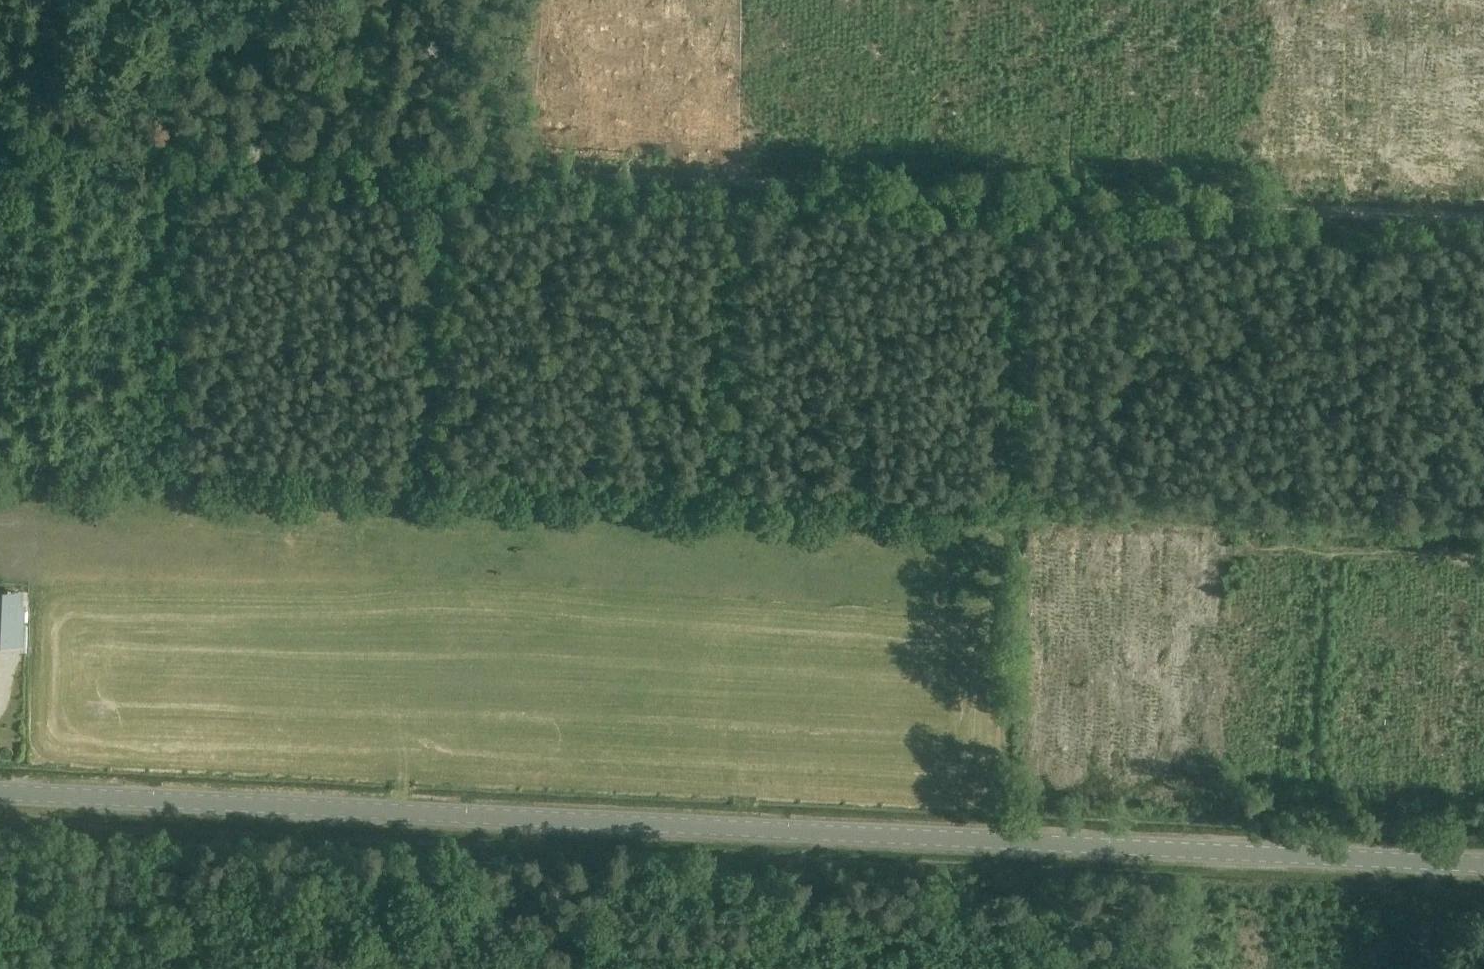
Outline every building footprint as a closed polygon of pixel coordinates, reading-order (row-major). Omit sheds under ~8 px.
[(0,591),(0,643),(16,644),(17,620),(18,603),(18,592),(0,591)]
